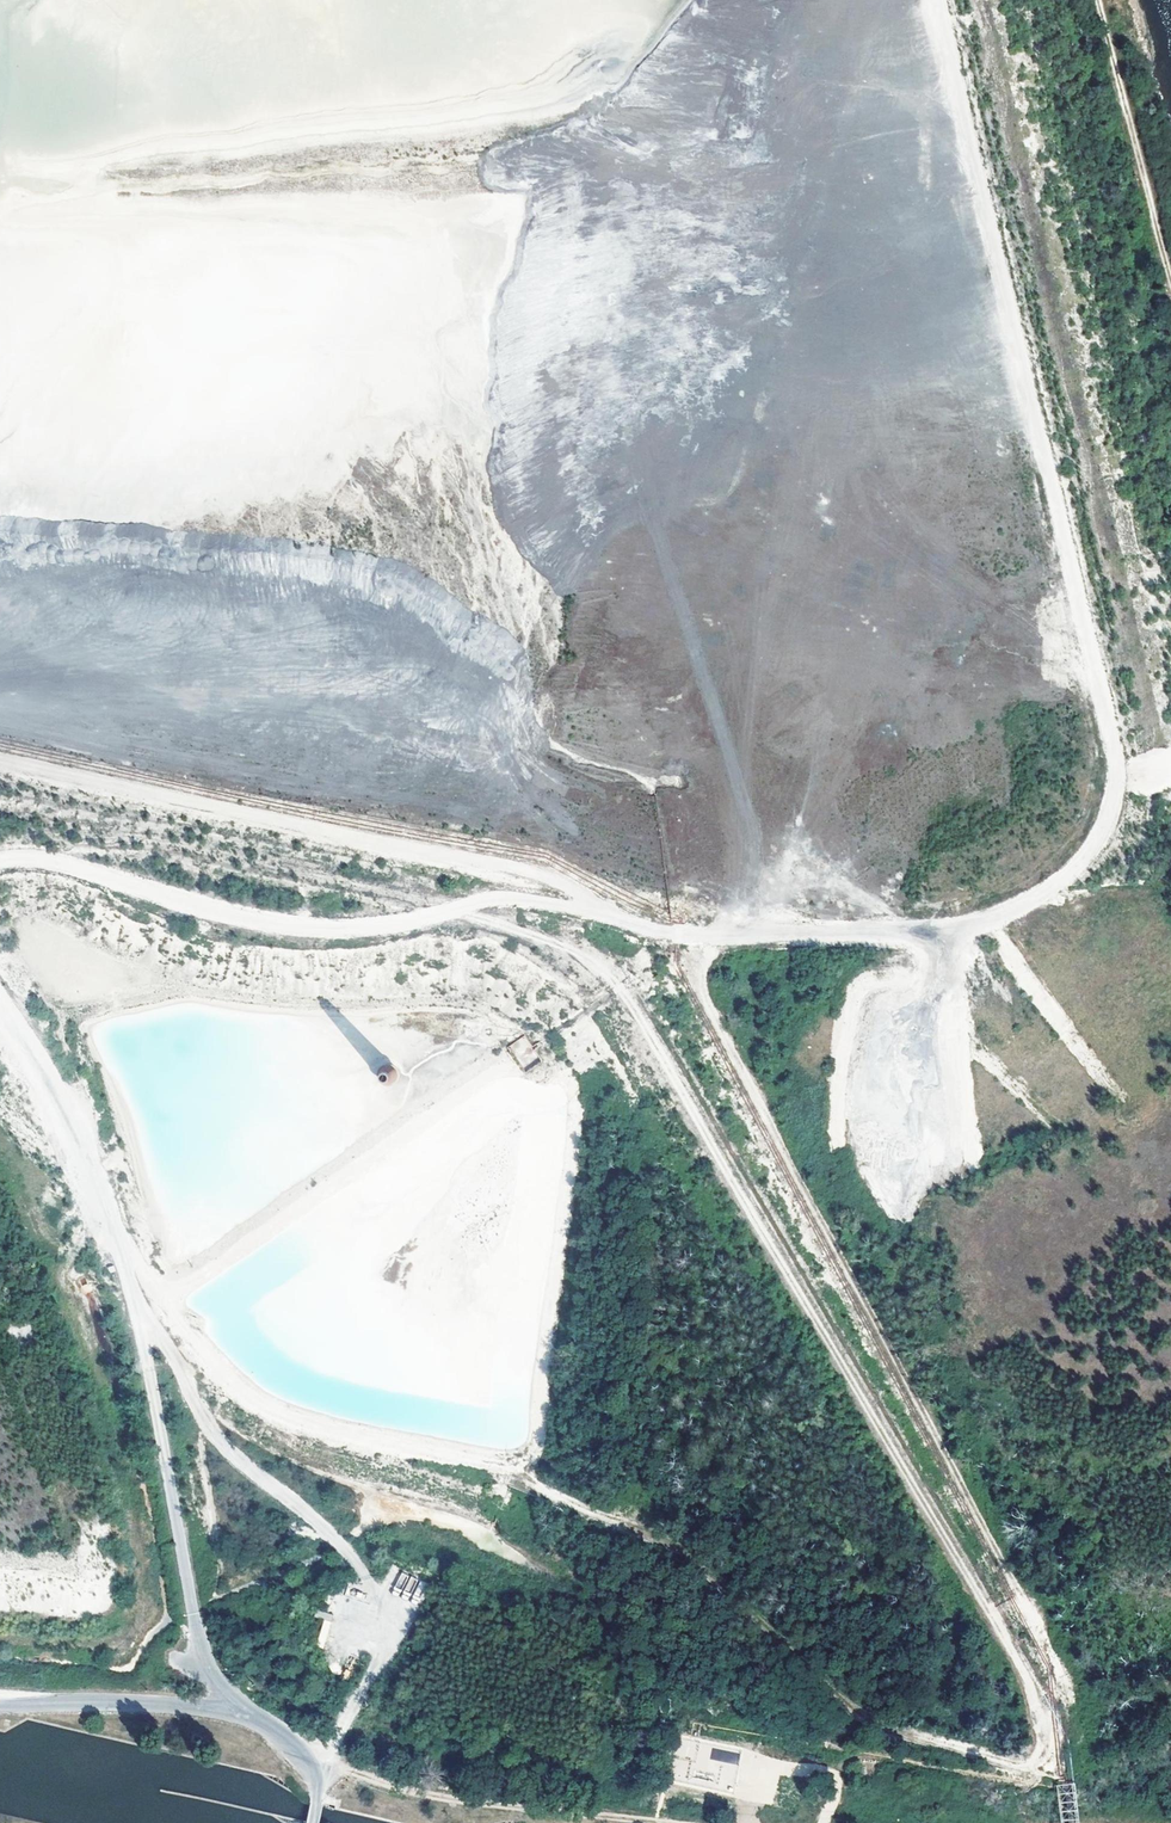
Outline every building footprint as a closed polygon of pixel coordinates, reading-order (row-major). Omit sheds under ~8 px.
[(522,1065),(529,1061),(528,1058),(534,1055),(525,1037),(511,1044),(522,1065)] [(392,1594),(410,1600),(417,1578),(399,1572),(392,1594)] [(416,1604),(428,1586),(422,1581),(410,1599),(416,1604)] [(314,1640),(326,1642),(330,1613),(317,1612),(314,1640)]
